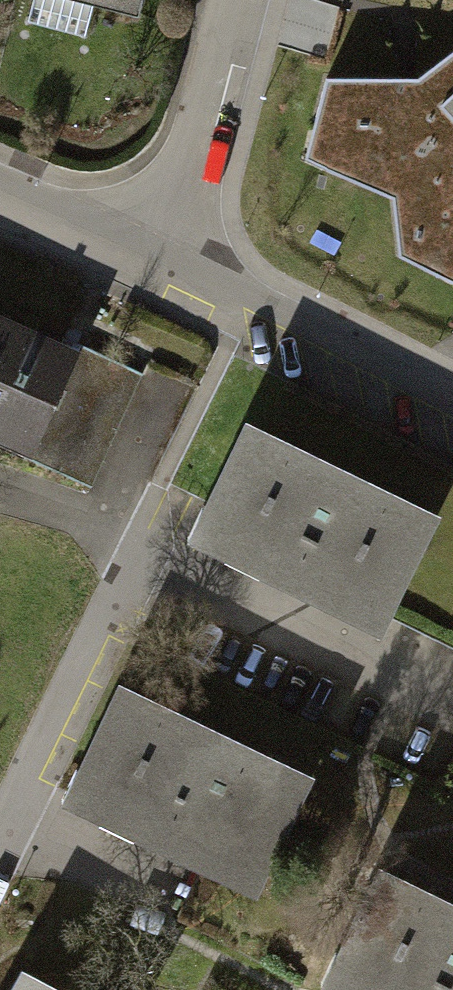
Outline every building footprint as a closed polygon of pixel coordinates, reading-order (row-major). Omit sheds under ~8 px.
[(145,12),(148,0),(97,0),(145,12)] [(452,271),(452,32),(416,71),(403,71),(326,67),(308,148),(390,185),(401,242),(452,271)] [(0,330),(0,446),(27,458),(70,361),(0,330)] [(53,457),(103,473),(129,394),(80,377),(67,417),(66,417),(53,457)] [(445,511),(253,418),(193,539),(385,633),(445,511)] [(313,774),(123,683),(66,803),(256,893),(313,774)] [(382,869),(326,986),(334,989),(452,989),(452,903),(382,869)] [(31,975),(23,989),(58,989),(31,975)]
